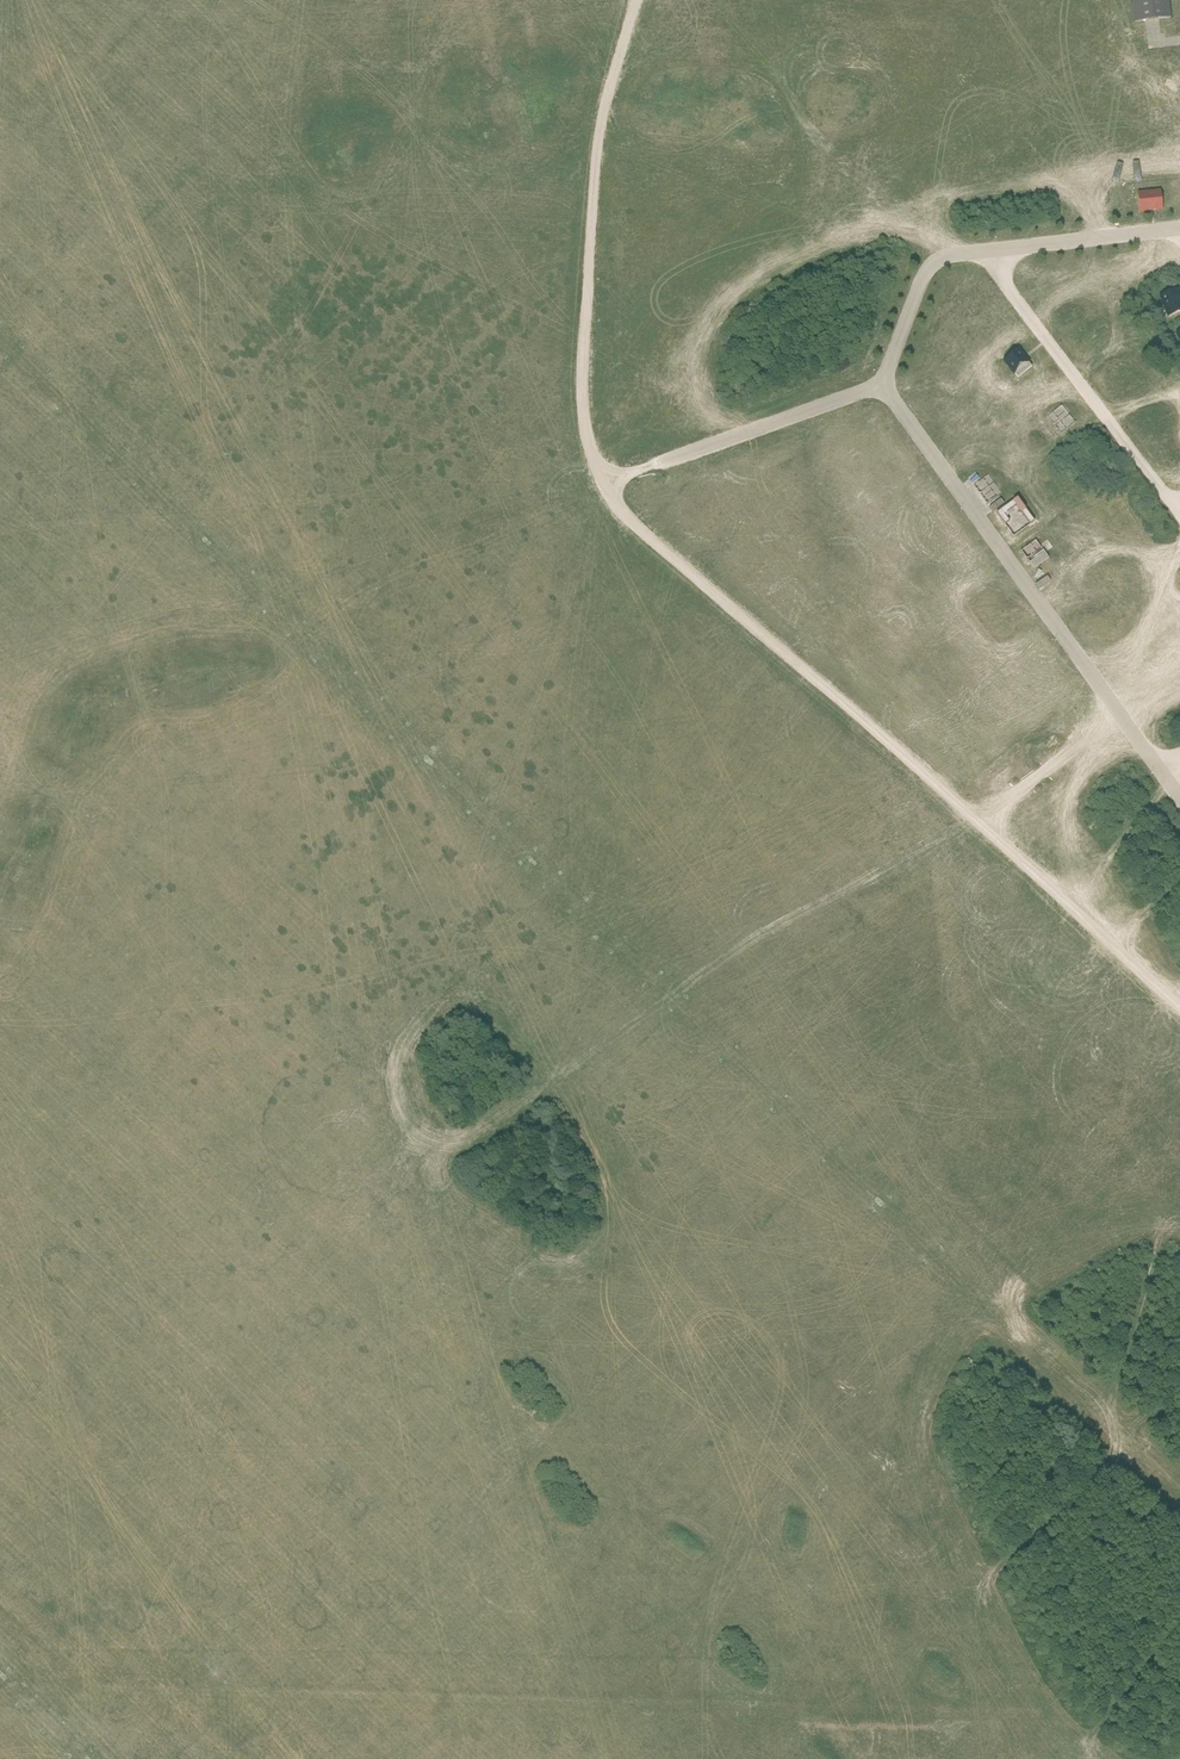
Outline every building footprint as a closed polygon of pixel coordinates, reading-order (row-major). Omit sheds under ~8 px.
[(1169,0),(1132,0),(1134,22),(1171,18),(1169,0)] [(1162,210),(1160,189),(1137,191),(1139,213),(1162,210)] [(1178,287),(1159,295),(1167,317),(1179,312),(1179,292),(1178,287)] [(1032,366),(1019,347),(1004,357),(1017,376),(1032,366)] [(1065,406),(1051,414),(1062,431),(1075,423),(1065,406)] [(1004,517),(1020,509),(1015,498),(999,506),(1004,517)] [(1021,550),(1032,568),(1048,559),(1036,540),(1021,550)]
